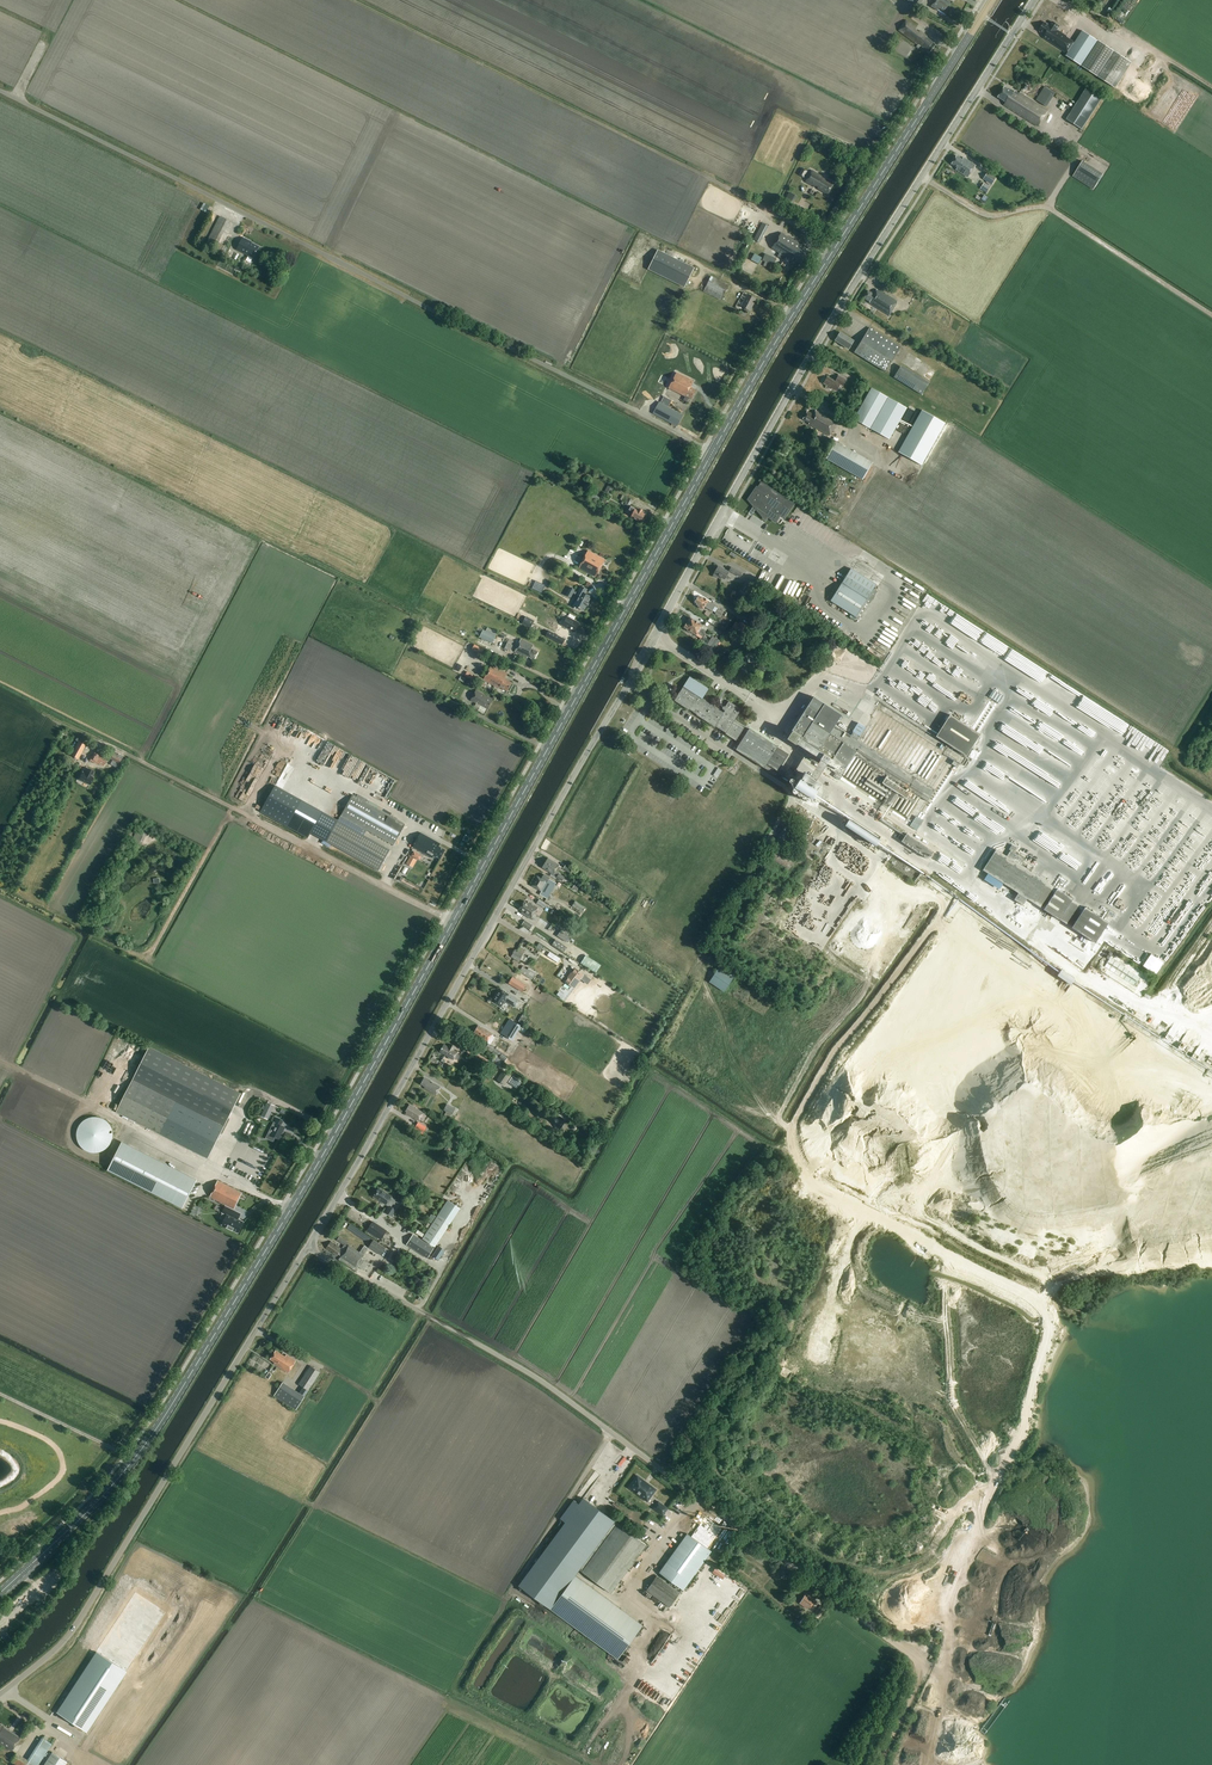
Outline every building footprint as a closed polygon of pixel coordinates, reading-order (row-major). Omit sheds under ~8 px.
[(948,5),(940,0),(935,0),(934,0),(932,0),(931,2),(933,3),(931,6),(939,10),(940,8),(945,11),(946,8),(947,9),(948,7),(947,7),(948,5)] [(916,11),(919,6),(913,3),(910,8),(916,11)] [(1059,26),(1052,22),(1050,26),(1045,22),(1039,31),(1045,35),(1043,38),(1059,48),(1067,36),(1057,30),(1059,26)] [(1066,56),(1081,66),(1098,41),(1083,30),(1075,43),(1068,53),(1066,56)] [(1115,88),(1132,63),(1100,41),(1083,67),(1115,88)] [(1014,93),(1005,87),(998,97),(1006,102),(1004,106),(1038,127),(1049,111),(1020,92),(1019,93),(1015,91),(1014,93)] [(1082,130),(1101,99),(1086,90),(1067,120),(1082,130)] [(1055,108),(1051,118),(1058,121),(1062,111),(1055,108)] [(1098,109),(1093,119),(1097,121),(1102,111),(1098,109)] [(979,161),(981,158),(968,150),(966,153),(979,161)] [(962,159),(956,156),(951,164),(957,168),(956,170),(968,177),(975,165),(963,158),(962,159)] [(1094,190),(1103,175),(1082,162),(1073,177),(1094,190)] [(941,170),(961,183),(964,178),(944,165),(941,170)] [(803,178),(806,172),(802,169),(798,175),(803,178)] [(827,195),(833,184),(829,182),(830,181),(812,171),(805,182),(814,187),(815,186),(818,188),(817,189),(827,195)] [(992,185),(996,178),(988,172),(983,179),(992,185)] [(986,192),(990,186),(984,183),(980,189),(986,192)] [(956,201),(954,204),(969,212),(971,209),(956,201)] [(220,215),(208,237),(218,242),(230,220),(220,215)] [(801,262),(807,252),(800,248),(801,245),(781,232),(772,248),(789,259),(789,258),(792,260),(793,258),(801,262)] [(243,237),(236,249),(249,255),(254,257),(259,246),(249,241),(249,240),(243,237)] [(658,249),(648,269),(684,287),(694,267),(658,249)] [(773,265),(776,258),(766,254),(763,260),(773,265)] [(721,300),(729,285),(711,276),(703,291),(721,300)] [(897,302),(877,289),(874,294),(868,290),(863,298),(870,302),(869,303),(889,315),(897,302)] [(750,311),(754,303),(756,303),(757,301),(756,300),(757,299),(747,294),(741,306),(750,311)] [(885,372),(901,347),(870,328),(854,353),(885,372)] [(848,349),(853,341),(840,332),(835,340),(845,347),(848,349)] [(831,344),(829,346),(836,352),(838,350),(831,344)] [(922,395),(929,383),(901,365),(894,377),(922,395)] [(689,403),(696,389),(691,387),(694,381),(676,372),(668,388),(685,397),(683,400),(689,403)] [(843,386),(846,380),(838,375),(835,381),(827,377),(823,383),(837,391),(840,385),(843,386)] [(889,439),(907,408),(871,388),(853,419),(889,439)] [(664,397),(660,403),(668,407),(671,401),(664,397)] [(677,427),(683,415),(668,407),(660,403),(659,402),(653,413),(677,427)] [(839,422),(817,409),(814,414),(808,410),(804,418),(810,422),(810,423),(831,436),(839,422)] [(921,465),(945,423),(922,410),(898,452),(921,465)] [(873,462),(840,444),(836,441),(835,443),(826,459),(863,480),(873,462)] [(794,504),(762,483),(758,488),(757,487),(748,500),(753,506),(750,511),(753,514),(756,509),(756,510),(758,508),(767,518),(768,517),(776,522),(780,515),(782,517),(784,514),(786,516),(794,504)] [(614,487),(608,485),(608,486),(605,485),(602,490),(610,494),(614,487)] [(625,504),(628,506),(630,507),(633,500),(623,495),(620,500),(626,503),(625,504)] [(639,510),(631,506),(629,510),(634,512),(631,516),(641,521),(645,513),(642,511),(642,510),(639,509),(639,510)] [(719,544),(717,546),(722,549),(727,541),(719,536),(715,542),(719,544)] [(588,550),(586,554),(578,567),(596,577),(606,560),(588,550)] [(729,571),(718,565),(714,574),(713,576),(713,577),(715,578),(716,578),(717,576),(724,580),(729,571),(735,574),(740,577),(742,573),(737,570),(731,567),(729,571)] [(877,584),(852,568),(831,600),(860,619),(876,594),(875,593),(876,591),(873,589),(876,585),(877,584)] [(522,590),(531,594),(535,586),(525,582),(522,590)] [(584,611),(591,597),(585,594),(587,590),(581,586),(577,593),(576,595),(578,596),(572,607),(577,610),(578,608),(584,611)] [(576,595),(577,593),(574,591),(575,590),(570,587),(565,595),(570,598),(573,593),(576,595)] [(701,599),(698,597),(694,602),(697,604),(696,604),(698,606),(703,610),(705,607),(712,611),(716,606),(709,601),(703,597),(703,598),(702,597),(701,599)] [(721,617),(724,612),(719,609),(716,614),(721,617)] [(535,620),(526,615),(522,623),(531,627),(535,620)] [(574,633),(579,623),(567,617),(561,626),(574,633)] [(708,644),(711,647),(714,649),(720,640),(706,631),(709,628),(704,624),(703,626),(690,617),(687,623),(686,623),(683,627),(696,636),(697,635),(702,638),(705,634),(711,638),(707,644),(700,639),(698,643),(706,647),(708,644)] [(708,622),(711,623),(720,629),(719,631),(719,632),(722,634),(726,628),(710,618),(708,622)] [(544,624),(539,623),(537,628),(546,631),(550,621),(545,619),(544,624)] [(927,638),(928,641),(931,644),(931,646),(941,651),(943,651),(943,646),(935,641),(937,638),(931,635),(930,635),(929,630),(924,627),(926,624),(919,620),(914,620),(915,631),(918,633),(923,633),(923,636),(927,638)] [(739,624),(736,622),(732,627),(745,635),(749,628),(746,627),(747,626),(741,622),(740,623),(739,622),(739,624)] [(492,643),(496,636),(483,629),(479,637),(492,643)] [(559,636),(548,630),(545,636),(556,642),(559,636)] [(510,651),(515,641),(510,639),(505,648),(510,651)] [(534,660),(538,652),(532,649),(534,645),(521,639),(514,652),(527,658),(528,657),(534,660)] [(916,647),(906,640),(903,644),(913,651),(916,647)] [(498,641),(496,652),(501,653),(504,642),(498,641)] [(484,648),(474,643),(472,649),(481,653),(484,648)] [(928,662),(933,655),(919,646),(914,653),(928,662)] [(519,663),(521,657),(508,652),(506,657),(519,663)] [(1003,653),(1000,659),(1013,666),(1011,669),(1015,671),(1013,675),(1030,684),(1036,672),(1003,653)] [(835,660),(848,673),(853,668),(841,655),(835,660)] [(929,665),(942,671),(945,663),(933,658),(929,665)] [(512,683),(504,678),(507,673),(499,669),(491,665),(483,679),(479,677),(477,680),(481,683),(483,680),(499,688),(499,687),(507,691),(512,683)] [(710,704),(705,701),(706,700),(703,698),(709,689),(690,677),(675,700),(689,710),(689,709),(693,712),(696,714),(696,715),(715,726),(726,733),(725,734),(736,740),(745,728),(734,721),(741,709),(728,701),(725,706),(723,706),(723,709),(725,710),(723,712),(714,707),(715,706),(711,704),(710,704)] [(881,678),(878,684),(886,688),(889,682),(881,678)] [(889,692),(922,712),(925,706),(893,687),(889,692)] [(487,696),(484,695),(484,694),(476,690),(470,700),(488,709),(493,699),(487,696)] [(989,697),(999,703),(1003,696),(993,690),(989,697)] [(851,736),(835,726),(841,715),(813,697),(793,731),(788,739),(797,744),(798,743),(800,744),(798,748),(808,753),(806,755),(818,762),(824,766),(825,767),(826,764),(837,771),(835,774),(841,778),(843,774),(842,773),(855,753),(871,763),(870,764),(887,775),(882,783),(906,798),(911,792),(927,802),(935,791),(857,740),(860,736),(853,732),(851,736)] [(1004,714),(1025,727),(1031,717),(1010,705),(1004,714)] [(967,756),(980,734),(950,715),(936,736),(967,756)] [(789,754),(777,747),(778,746),(751,728),(736,750),(776,775),(789,754)] [(78,759),(86,745),(78,741),(70,755),(78,759)] [(1030,744),(1025,752),(1055,771),(1057,767),(1061,769),(1065,764),(1043,750),(1044,750),(1039,747),(1038,748),(1030,744)] [(811,768),(815,762),(787,745),(784,750),(811,768)] [(1150,764),(1159,753),(1147,745),(1142,750),(1147,754),(1143,759),(1150,764)] [(103,766),(106,759),(101,756),(101,754),(95,751),(90,760),(96,764),(97,763),(103,766)] [(119,756),(113,754),(110,759),(119,764),(123,756),(120,755),(119,756)] [(1005,781),(1006,779),(975,760),(971,766),(976,769),(974,772),(1000,788),(1002,786),(1012,792),(1015,787),(1005,781)] [(816,780),(824,766),(818,762),(809,776),(805,773),(801,779),(800,779),(794,787),(813,799),(822,784),(816,780)] [(82,772),(79,779),(89,785),(93,777),(92,776),(94,772),(88,768),(85,773),(82,772)] [(713,775),(717,778),(722,770),(718,768),(713,775)] [(721,785),(729,789),(735,775),(727,772),(721,785)] [(1032,783),(1046,790),(1051,780),(1037,773),(1032,783)] [(967,778),(963,784),(972,790),(972,789),(975,791),(976,789),(980,791),(978,795),(989,801),(992,796),(979,788),(980,786),(967,778)] [(394,845),(406,824),(353,794),(341,815),(394,845)] [(322,811),(301,799),(287,825),(308,837),(322,811)] [(981,804),(978,804),(977,810),(987,812),(988,808),(987,808),(988,802),(982,801),(981,804)] [(1192,816),(1194,812),(1185,807),(1183,810),(1192,816)] [(879,814),(893,822),(895,817),(881,810),(879,814)] [(917,831),(923,821),(920,819),(918,817),(917,816),(910,826),(917,831)] [(927,818),(920,829),(962,853),(969,842),(927,818)] [(338,819),(326,840),(379,871),(392,850),(338,819)] [(879,839),(849,819),(845,825),(881,849),(887,841),(881,837),(879,839)] [(785,837),(789,829),(785,827),(781,835),(785,837)] [(928,859),(933,852),(902,831),(897,839),(928,859)] [(440,859),(445,850),(438,846),(440,843),(421,832),(412,847),(432,858),(433,855),(440,859)] [(134,844),(144,841),(141,834),(134,836),(135,839),(132,840),(134,844)] [(788,869),(795,857),(776,847),(770,858),(788,869)] [(983,870),(985,871),(1009,887),(1018,892),(1014,899),(1022,904),(1026,898),(1043,908),(1058,918),(1059,918),(1072,898),(1056,888),(1054,887),(1025,868),(1021,866),(1024,862),(1022,861),(1024,857),(1018,853),(1017,854),(1010,850),(1006,856),(1002,853),(996,849),(996,850),(991,857),(985,866),(983,870)] [(412,867),(416,860),(410,856),(406,863),(412,867)] [(545,863),(559,872),(556,870),(559,865),(547,858),(545,863)] [(778,869),(781,865),(769,859),(767,863),(778,869)] [(559,873),(559,872),(545,863),(542,868),(553,875),(554,874),(557,876),(556,878),(562,881),(564,877),(559,873)] [(571,873),(573,870),(566,865),(563,868),(571,873)] [(548,879),(549,877),(543,874),(541,878),(537,876),(531,886),(541,891),(539,894),(547,898),(556,883),(557,880),(551,877),(549,880),(548,879)] [(595,887),(596,885),(588,880),(585,884),(598,892),(599,890),(595,887)] [(545,908),(548,904),(540,899),(537,902),(545,908)] [(522,905),(534,913),(538,908),(529,901),(527,903),(524,901),(522,905)] [(586,907),(579,903),(576,901),(572,906),(582,913),(586,907)] [(530,919),(534,913),(522,905),(519,909),(522,911),(521,913),(530,919)] [(1085,906),(1072,927),(1075,929),(1091,939),(1094,941),(1107,921),(1085,906)] [(530,930),(533,925),(525,920),(522,924),(530,930)] [(1159,938),(1165,928),(1161,926),(1154,935),(1159,938)] [(566,942),(570,937),(560,930),(557,935),(566,942)] [(564,952),(567,947),(556,939),(552,944),(564,952)] [(555,956),(558,950),(546,943),(543,949),(549,953),(549,952),(555,956)] [(525,951),(519,947),(517,950),(516,949),(511,956),(519,962),(521,959),(527,963),(530,959),(523,954),(525,951)] [(1164,962),(1151,953),(1144,965),(1156,974),(1164,962)] [(601,965),(585,955),(580,963),(596,973),(601,965)] [(532,979),(536,972),(524,964),(519,971),(532,979)] [(720,965),(709,981),(724,991),(735,975),(720,965)] [(565,980),(564,981),(574,989),(584,975),(574,967),(574,968),(574,969),(572,972),(571,971),(567,977),(568,977),(566,980),(565,980)] [(520,981),(524,978),(520,972),(518,973),(515,969),(512,971),(520,981)] [(1071,985),(1075,979),(1061,969),(1057,975),(1071,985)] [(1050,984),(1065,992),(1066,988),(1052,981),(1050,984)] [(509,994),(500,989),(492,1002),(501,1007),(505,1001),(505,1002),(515,1008),(520,1001),(509,994)] [(522,1025),(511,1018),(502,1034),(512,1040),(522,1025)] [(487,1041),(488,1040),(492,1034),(492,1033),(487,1030),(486,1030),(478,1025),(473,1033),(487,1041)] [(516,1047),(524,1039),(519,1035),(511,1043),(516,1047)] [(508,1056),(502,1053),(501,1054),(494,1049),(495,1047),(488,1043),(485,1048),(499,1057),(499,1058),(504,1061),(508,1056)] [(453,1050),(455,1047),(450,1044),(448,1047),(443,1045),(440,1052),(453,1059),(454,1058),(457,1059),(458,1059),(460,1056),(459,1054),(457,1053),(453,1050)] [(208,1158),(241,1093),(150,1047),(117,1112),(208,1158)] [(494,1057),(491,1061),(500,1068),(503,1063),(498,1059),(494,1057)] [(505,1085),(512,1075),(503,1070),(497,1080),(505,1085)] [(512,1076),(508,1083),(517,1089),(521,1082),(512,1076)] [(432,1083),(430,1082),(430,1081),(424,1077),(420,1084),(424,1087),(424,1088),(435,1095),(440,1086),(432,1082),(432,1083)] [(406,1113),(418,1121),(423,1113),(409,1104),(405,1111),(407,1112),(406,1113)] [(455,1109),(447,1104),(446,1106),(445,1105),(443,1108),(444,1109),(447,1111),(452,1114),(455,1109)] [(261,1116),(268,1119),(271,1112),(264,1109),(261,1116)] [(81,1123),(79,1126),(78,1128),(77,1131),(76,1134),(77,1136),(77,1139),(78,1142),(79,1144),(81,1147),(83,1149),(85,1150),(88,1151),(90,1152),(93,1153),(96,1153),(99,1152),(102,1151),(104,1150),(106,1148),(108,1146),(110,1144),(111,1141),(112,1139),(112,1136),(112,1133),(112,1130),(111,1128),(110,1125),(108,1123),(106,1121),(104,1119),(101,1118),(98,1117),(96,1117),(93,1117),(90,1117),(87,1118),(85,1119),(82,1121),(81,1123)] [(279,1139),(285,1127),(281,1125),(283,1121),(276,1118),(274,1123),(276,1124),(270,1135),(279,1139)] [(424,1131),(427,1127),(419,1122),(416,1127),(424,1131)] [(182,1208),(196,1181),(128,1147),(115,1174),(182,1208)] [(234,1208),(243,1191),(219,1179),(210,1196),(234,1208)] [(386,1205),(391,1196),(379,1188),(373,1197),(386,1205)] [(392,1216),(397,1209),(390,1205),(386,1212),(392,1216)] [(226,1221),(223,1225),(240,1233),(245,1223),(239,1220),(232,1216),(233,1215),(235,1211),(227,1207),(224,1213),(226,1214),(228,1215),(226,1221)] [(432,1214),(427,1221),(431,1224),(436,1217),(432,1214)] [(388,1229),(381,1224),(379,1223),(378,1222),(373,1230),(382,1237),(383,1237),(385,1233),(388,1229)] [(413,1234),(406,1244),(428,1258),(434,1248),(413,1234)] [(364,1245),(360,1252),(349,1245),(347,1247),(346,1246),(348,1242),(339,1236),(337,1240),(344,1245),(341,1249),(331,1241),(326,1248),(337,1256),(338,1254),(341,1256),(339,1260),(356,1272),(359,1267),(363,1270),(368,1262),(364,1260),(365,1260),(362,1258),(364,1255),(363,1255),(368,1247),(364,1245)] [(369,1247),(381,1255),(386,1248),(373,1240),(369,1247)] [(439,1246),(432,1256),(439,1261),(445,1251),(439,1246)] [(276,1350),(270,1359),(275,1362),(274,1364),(288,1373),(296,1361),(286,1355),(285,1356),(276,1350)] [(310,1366),(298,1384),(308,1390),(320,1372),(310,1366)] [(304,1397),(282,1382),(274,1395),(296,1409),(304,1397)] [(642,1480),(637,1477),(630,1486),(635,1490),(634,1490),(642,1497),(643,1496),(647,1499),(655,1490),(650,1486),(649,1488),(641,1482),(642,1480)] [(519,1586),(550,1609),(575,1575),(579,1570),(582,1572),(617,1524),(584,1499),(583,1499),(579,1504),(574,1500),(560,1518),(566,1522),(519,1586)] [(652,1508),(663,1516),(668,1508),(657,1501),(652,1508)] [(624,1521),(635,1530),(639,1525),(628,1517),(624,1521)] [(617,1524),(582,1572),(610,1592),(645,1544),(617,1524)] [(711,1551),(687,1534),(659,1572),(683,1590),(711,1551)] [(668,1546),(671,1548),(676,1539),(672,1536),(668,1541),(670,1543),(668,1546)] [(643,1625),(575,1575),(550,1609),(618,1659),(643,1625)] [(680,1592),(657,1575),(646,1590),(669,1607),(680,1592)] [(810,1608),(815,1601),(806,1594),(801,1601),(807,1605),(806,1606),(810,1608)] [(820,1605),(813,1614),(818,1618),(825,1609),(820,1605)] [(96,1652),(56,1712),(87,1732),(126,1671),(96,1652)] [(1,1750),(4,1746),(5,1746),(9,1749),(11,1751),(20,1737),(3,1726),(2,1727),(0,1725),(0,1749),(1,1750)] [(52,1744),(42,1737),(27,1759),(17,1752),(10,1762),(15,1764),(38,1764),(52,1744)] [(43,1764),(65,1764),(67,1762),(52,1752),(43,1764)]
